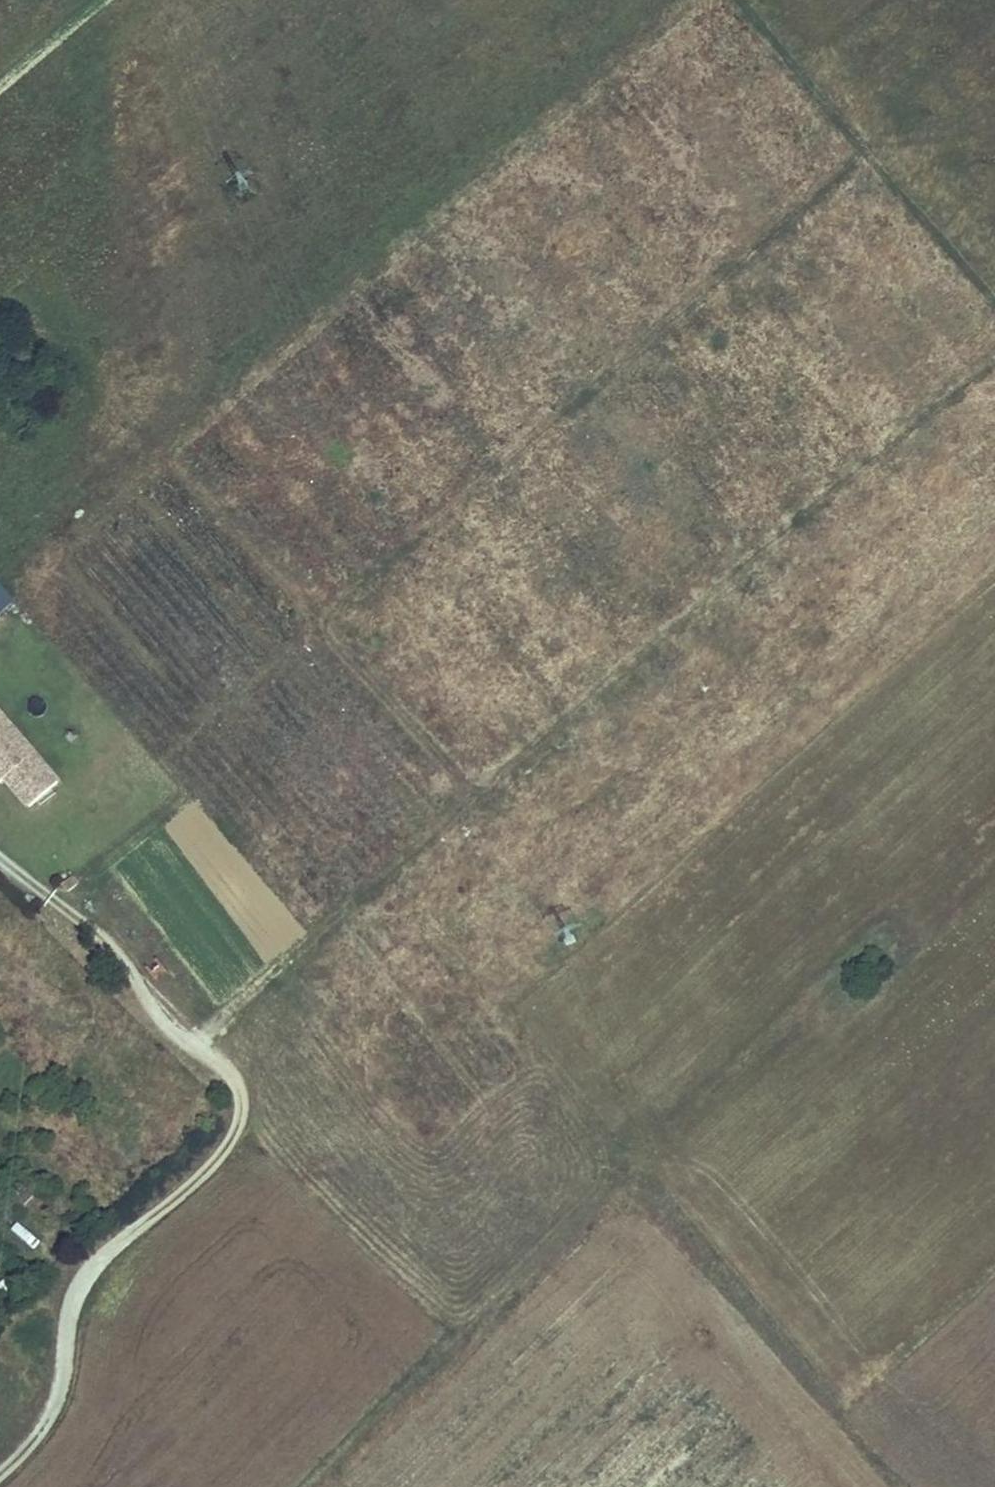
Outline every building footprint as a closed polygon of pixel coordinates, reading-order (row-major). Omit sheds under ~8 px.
[(15,600),(0,582),(0,613),(15,600)] [(0,725),(0,744),(10,755),(22,745),(2,723),(0,725)] [(24,805),(53,780),(22,745),(10,755),(0,744),(0,779),(24,805)] [(41,1190),(33,1182),(1,1216),(10,1224),(41,1190)]
